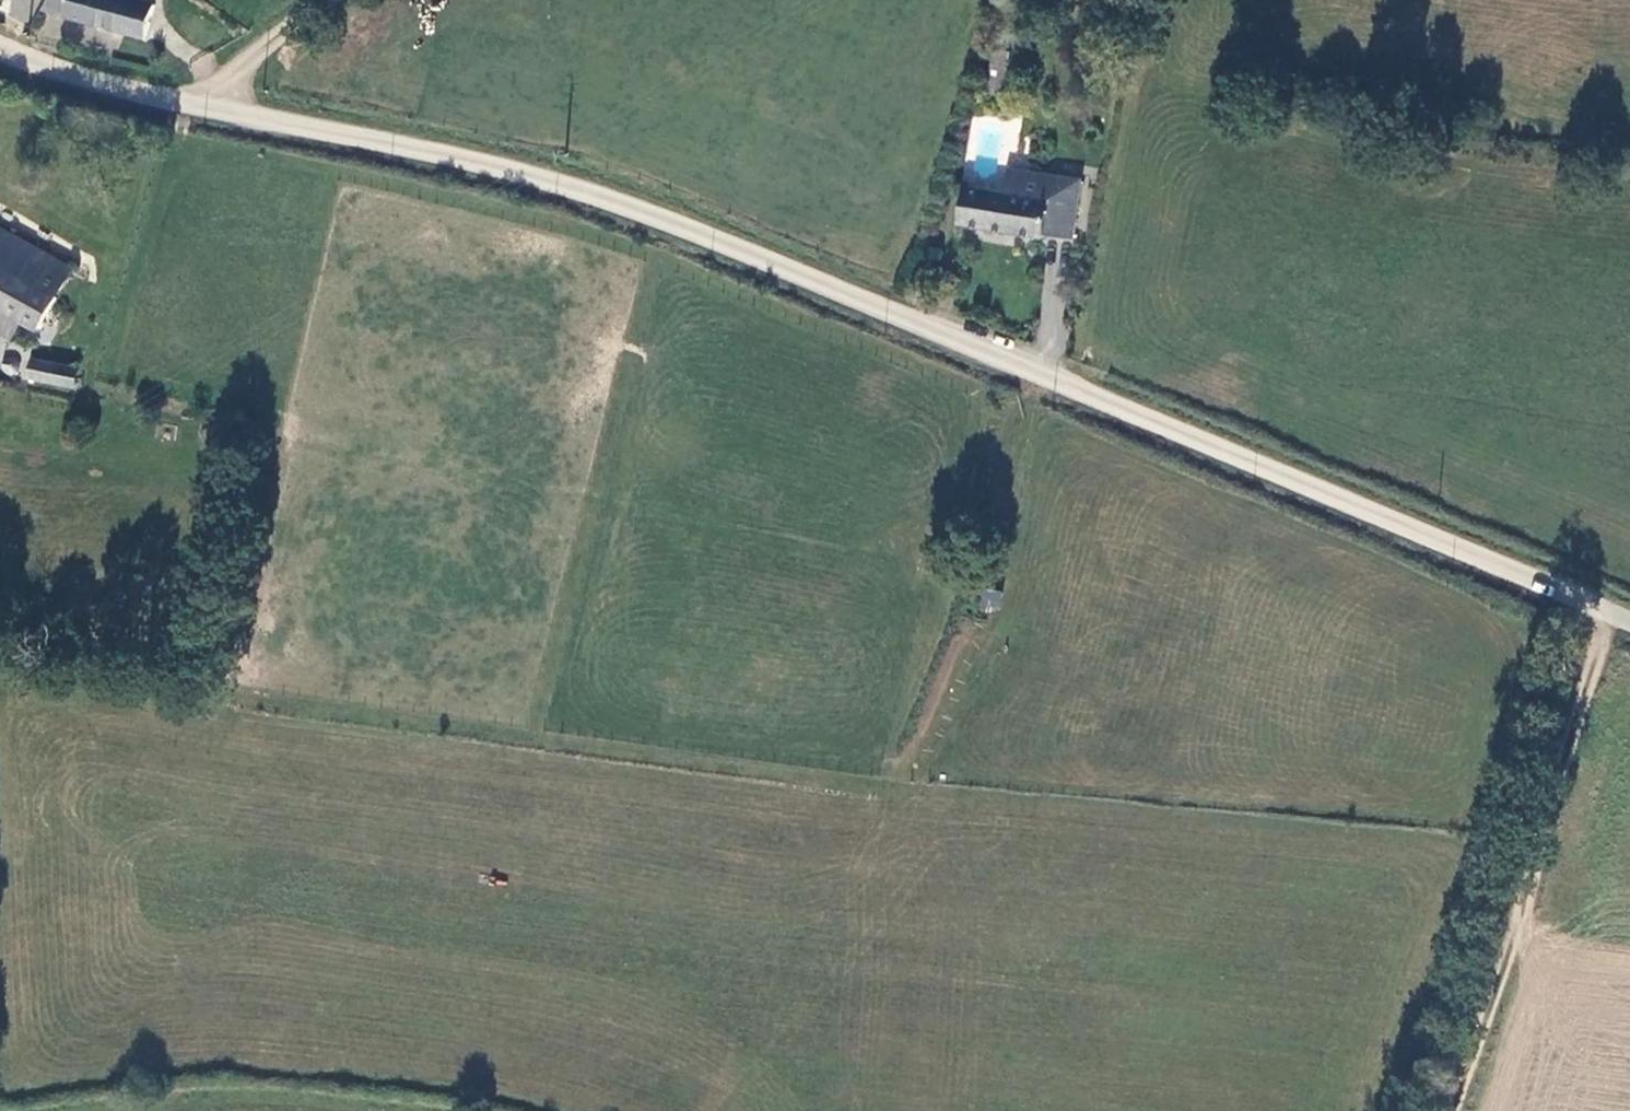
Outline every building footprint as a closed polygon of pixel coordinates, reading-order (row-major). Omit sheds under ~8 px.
[(66,18),(71,0),(49,0),(43,11),(66,18)] [(66,18),(117,31),(119,25),(140,30),(147,2),(138,0),(71,0),(66,18)] [(1009,50),(994,47),(982,104),(997,107),(1009,50)] [(1003,192),(965,186),(958,221),(1043,235),(1043,233),(1071,237),(1080,178),(1007,167),(1003,192)] [(76,268),(0,226),(0,305),(24,318),(41,328),(76,268)] [(24,318),(0,305),(0,325),(16,335),(24,318)] [(37,361),(33,378),(78,387),(81,368),(37,361)]
